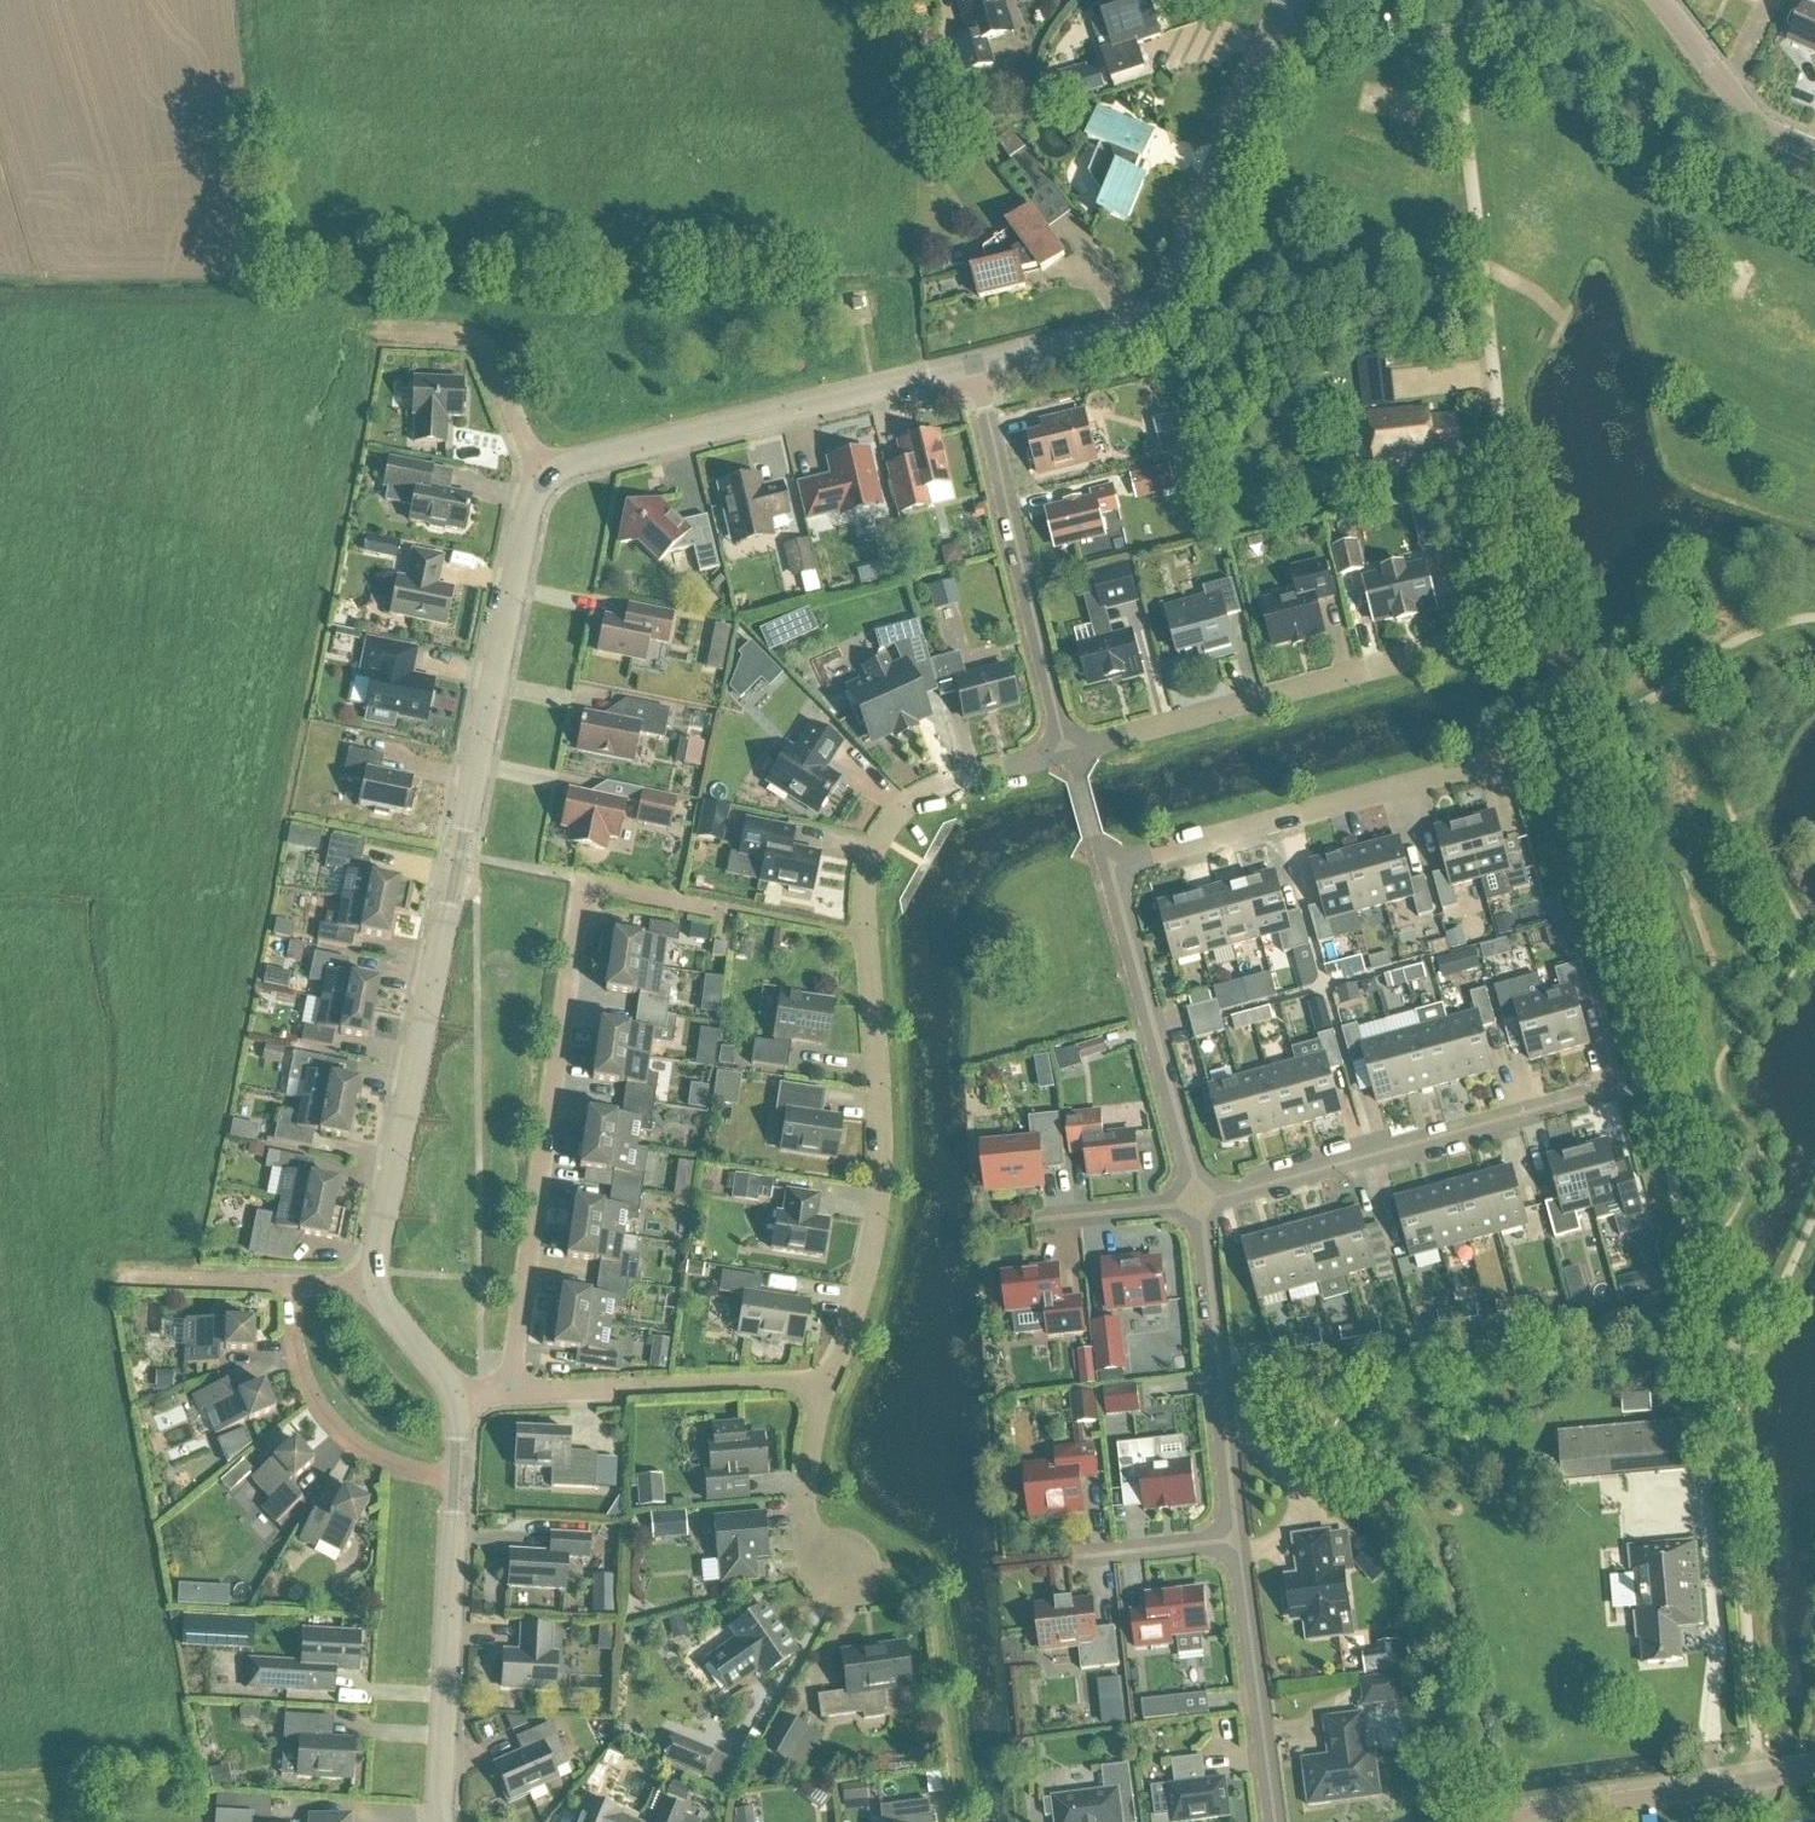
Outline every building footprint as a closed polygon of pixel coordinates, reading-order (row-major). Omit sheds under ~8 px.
[(998,17),(1007,14),(1003,0),(958,0),(969,39),(931,50),(940,82),(965,75),(966,77),(994,69),(987,43),(1004,38),(998,17)] [(1093,24),(1114,87),(1147,76),(1138,50),(1142,44),(1161,37),(1157,25),(1161,18),(1154,15),(1151,5),(1141,8),(1134,5),(1130,12),(1093,24)] [(1805,5),(1801,15),(1798,14),(1793,16),(1789,26),(1791,31),(1793,32),(1789,42),(1814,54),(1814,9),(1805,5)] [(1052,105),(1068,101),(1068,102),(1105,91),(1098,68),(1061,79),(1063,85),(1047,89),(1052,105)] [(995,87),(976,93),(985,121),(1004,116),(999,101),(995,87)] [(1155,136),(1100,114),(1089,141),(1101,146),(1089,175),(1106,200),(1101,213),(1128,224),(1146,179),(1137,175),(1142,162),(1144,163),(1155,136)] [(1011,160),(1011,161),(1036,196),(1053,184),(1028,148),(1011,160)] [(1047,232),(1032,210),(1009,226),(1012,231),(985,251),(989,268),(973,272),(980,299),(1026,288),(1023,274),(1040,270),(1043,273),(1065,257),(1047,232)] [(862,310),(860,301),(851,303),(853,312),(862,310)] [(1392,372),(1360,375),(1363,411),(1396,408),(1392,372)] [(465,409),(466,392),(462,392),(462,382),(414,380),(412,417),(415,417),(413,444),(445,445),(446,427),(443,427),(444,418),(461,419),(461,409),(465,409)] [(1439,456),(1459,454),(1455,417),(1430,420),(1429,410),(1370,416),(1376,468),(1440,460),(1439,456)] [(1085,414),(1053,422),(1056,433),(1031,440),(1039,475),(1096,461),(1085,414)] [(1153,419),(1162,457),(1181,453),(1172,414),(1153,419)] [(947,484),(935,436),(900,445),(904,462),(888,466),(900,513),(927,506),(923,490),(947,484)] [(878,507),(865,454),(830,462),(834,481),(821,484),(821,483),(801,488),(808,518),(841,510),(843,515),(878,507)] [(463,533),(470,498),(428,489),(432,469),(389,460),(384,489),(388,490),(386,502),(413,507),(410,523),(429,526),(428,529),(443,532),(444,529),(463,533)] [(1131,476),(1137,501),(1177,491),(1171,466),(1131,476)] [(768,521),(787,516),(779,486),(761,490),(758,481),(745,484),(745,482),(718,488),(733,549),(772,540),(768,521)] [(1068,508),(1048,513),(1057,548),(1062,547),(1065,548),(1075,546),(1077,543),(1104,536),(1100,519),(1121,513),(1114,485),(1091,491),(1093,502),(1083,504),(1081,499),(1066,502),(1068,508)] [(682,524),(661,503),(626,511),(619,545),(620,545),(620,544),(636,544),(657,565),(667,555),(693,549),(698,574),(718,569),(706,518),(682,524)] [(366,536),(362,555),(396,562),(400,543),(366,536)] [(783,547),(791,579),(815,573),(807,541),(783,547)] [(1343,577),(1362,572),(1355,544),(1336,549),(1343,577)] [(442,559),(413,553),(407,582),(398,580),(391,615),(444,626),(451,591),(436,587),(442,559)] [(1092,574),(1103,614),(1141,604),(1130,563),(1092,574)] [(1326,563),(1294,571),(1300,595),(1263,605),(1273,647),(1325,634),(1317,601),(1335,597),(1326,563)] [(1435,609),(1425,566),(1404,571),(1403,566),(1385,571),(1386,575),(1366,580),(1377,624),(1397,619),(1398,624),(1416,619),(1415,614),(1435,609)] [(960,605),(953,581),(928,588),(934,612),(960,605)] [(1209,607),(1170,618),(1180,656),(1200,651),(1203,661),(1236,652),(1227,618),(1242,614),(1233,581),(1204,589),(1209,607)] [(770,649),(817,626),(807,604),(760,627),(770,649)] [(666,645),(672,616),(627,607),(624,622),(604,618),(597,653),(644,662),(648,641),(666,645)] [(1143,676),(1132,632),(1114,637),(1110,622),(1075,632),(1082,658),(1077,659),(1074,664),(1077,675),(1082,677),(1087,676),(1090,686),(1123,677),(1125,681),(1143,676)] [(893,647),(903,667),(888,674),(883,663),(867,671),(871,681),(850,691),(858,707),(850,711),(858,728),(866,725),(873,741),(894,731),(896,737),(913,729),(911,724),(925,717),(918,701),(937,693),(917,623),(874,634),(879,652),(893,647)] [(715,626),(711,648),(726,651),(730,629),(715,626)] [(414,652),(369,643),(364,665),(374,667),(366,709),(373,711),(369,726),(399,732),(402,717),(425,721),(427,709),(431,709),(433,697),(430,696),(432,683),(409,679),(414,652)] [(750,643),(737,656),(769,688),(782,676),(750,643)] [(959,655),(930,663),(940,698),(956,694),(963,720),(1016,706),(1006,668),(965,679),(959,655)] [(621,722),(585,715),(577,753),(631,763),(637,735),(663,740),(668,711),(625,703),(621,722)] [(841,746),(810,726),(793,753),(789,751),(768,783),(790,796),(788,800),(798,806),(800,803),(817,813),(828,795),(832,797),(838,787),(834,785),(837,781),(824,773),(841,746)] [(680,739),(675,764),(701,769),(706,744),(680,739)] [(383,757),(349,750),(343,779),(363,784),(358,807),(374,810),(374,814),(388,817),(389,813),(405,816),(406,812),(411,813),(413,798),(409,798),(413,779),(380,772),(383,757)] [(625,804),(591,796),(569,791),(561,829),(570,831),(567,844),(605,852),(608,839),(617,841),(625,804)] [(639,807),(637,820),(670,827),(677,799),(643,792),(639,807)] [(696,839),(722,845),(730,809),(703,803),(696,839)] [(1466,822),(1481,880),(1499,875),(1504,895),(1531,888),(1521,853),(1507,857),(1495,814),(1466,822)] [(1481,880),(1466,822),(1437,830),(1448,872),(1434,876),(1443,912),(1459,907),(1454,887),(1481,880)] [(794,833),(746,823),(739,855),(764,860),(760,883),(789,888),(788,893),(804,896),(805,892),(812,893),(819,856),(790,851),(794,833)] [(330,838),(327,852),(324,869),(347,873),(341,901),(393,912),(393,913),(405,915),(411,886),(366,877),(369,861),(362,859),(365,846),(330,838)] [(1370,848),(1386,906),(1414,898),(1419,918),(1435,914),(1425,879),(1411,882),(1400,840),(1370,848)] [(1370,848),(1342,856),(1357,914),(1386,906),(1370,848)] [(1357,914),(1342,856),(1313,864),(1324,906),(1310,910),(1319,945),(1335,941),(1330,921),(1357,914)] [(1275,874),(1247,882),(1262,939),(1279,935),(1285,955),(1311,948),(1301,912),(1287,916),(1275,874)] [(1262,939),(1247,882),(1218,889),(1233,947),(1262,939)] [(1233,947),(1218,889),(1189,897),(1205,955),(1233,947)] [(1205,955),(1189,897),(1160,905),(1175,963),(1205,955)] [(320,926),(316,942),(351,949),(354,933),(388,940),(393,913),(393,912),(341,901),(338,917),(327,915),(324,927),(320,926)] [(1572,902),(1552,908),(1557,924),(1577,918),(1572,902)] [(1515,933),(1509,914),(1494,918),(1500,937),(1515,933)] [(1584,918),(1563,924),(1570,947),(1591,941),(1584,918)] [(647,939),(602,933),(597,963),(609,964),(609,963),(662,971),(666,943),(677,944),(680,928),(649,924),(647,939)] [(707,943),(709,929),(690,926),(688,940),(707,943)] [(1451,951),(1468,946),(1463,930),(1446,935),(1451,951)] [(714,943),(711,958),(726,960),(728,946),(714,943)] [(1475,951),(1456,956),(1461,975),(1480,970),(1475,951)] [(1346,974),(1368,968),(1364,953),(1342,959),(1346,974)] [(373,1012),(379,983),(346,977),(349,961),(314,954),(308,982),(324,985),(321,1001),(373,1012)] [(1393,967),(1390,954),(1370,960),(1373,972),(1393,967)] [(609,963),(609,964),(605,992),(639,997),(636,1013),(676,1019),(676,1018),(667,1017),(671,989),(659,987),(662,971),(609,963)] [(1562,991),(1544,996),(1560,1054),(1589,1046),(1578,1003),(1592,999),(1582,964),(1556,971),(1562,991)] [(1424,967),(1404,972),(1408,984),(1427,979),(1424,967)] [(1408,984),(1404,972),(1385,978),(1388,990),(1408,984)] [(706,974),(701,1010),(718,1012),(722,976),(706,974)] [(1560,1054),(1544,996),(1539,979),(1522,983),(1521,981),(1495,988),(1505,1023),(1519,1019),(1531,1062),(1560,1054)] [(1358,985),(1337,990),(1341,1007),(1362,1002),(1358,985)] [(1477,1015),(1449,1023),(1465,1080),(1494,1072),(1482,1030),(1497,1026),(1487,991),(1471,995),(1477,1015)] [(1210,993),(1190,998),(1193,1009),(1213,1004),(1210,993)] [(1249,1006),(1246,993),(1226,998),(1230,1011),(1249,1006)] [(821,1046),(823,1029),(829,1030),(833,1003),(780,996),(774,1045),(754,1042),(751,1066),(787,1071),(791,1042),(821,1046)] [(1324,999),(1304,1005),(1308,1021),(1329,1015),(1324,999)] [(373,1012),(321,1001),(315,1029),(304,1027),(301,1043),(331,1049),(334,1033),(367,1040),(373,1012)] [(1218,1003),(1217,1003),(1213,1004),(1193,1009),(1188,1011),(1192,1026),(1221,1018),(1222,1018),(1218,1003)] [(1270,1009),(1252,1014),(1256,1027),(1274,1022),(1270,1009)] [(600,1024),(596,1052),(649,1060),(651,1043),(672,1046),(676,1019),(636,1013),(634,1028),(600,1024)] [(1256,1027),(1252,1014),(1232,1019),(1236,1032),(1256,1027)] [(1316,1034),(1332,1029),(1329,1015),(1312,1020),(1316,1034)] [(1222,1018),(1221,1018),(1192,1026),(1196,1041),(1226,1033),(1222,1018)] [(1449,1023),(1420,1031),(1436,1088),(1465,1080),(1449,1023)] [(716,1064),(721,1028),(701,1026),(696,1061),(716,1064)] [(1408,1096),(1392,1038),(1364,1046),(1359,1026),(1343,1031),(1353,1066),(1367,1062),(1379,1104),(1408,1096)] [(1420,1031),(1392,1038),(1408,1096),(1436,1088),(1420,1031)] [(1297,1065),(1312,1123),(1342,1114),(1330,1072),(1344,1068),(1334,1033),(1319,1037),(1324,1057),(1297,1065)] [(1102,1039),(1080,1046),(1084,1060),(1106,1054),(1102,1039)] [(1056,1052),(1062,1066),(1083,1059),(1077,1044),(1056,1052)] [(265,1047),(262,1062),(281,1066),(284,1051),(265,1047)] [(721,1049),(719,1066),(731,1068),(733,1051),(721,1049)] [(596,1052),(592,1081),(625,1086),(623,1102),(654,1106),(675,1109),(676,1100),(655,1097),(658,1076),(647,1075),(649,1060),(596,1052)] [(353,1112),(359,1083),(325,1077),(328,1061),(294,1054),(288,1082),(304,1085),(301,1101),(353,1112)] [(1297,1065),(1268,1073),(1284,1130),(1312,1123),(1297,1065)] [(713,1099),(737,1103),(741,1072),(717,1069),(713,1099)] [(1284,1130),(1268,1073),(1239,1080),(1255,1138),(1284,1130)] [(1255,1138),(1239,1080),(1210,1089),(1226,1146),(1255,1138)] [(781,1152),(834,1160),(840,1121),(820,1118),(824,1093),(780,1087),(776,1113),(786,1115),(781,1152)] [(353,1112),(301,1101),(297,1117),(279,1114),(273,1142),(310,1149),(314,1133),(347,1140),(353,1112)] [(587,1113),(583,1141),(636,1149),(638,1132),(649,1134),(654,1106),(623,1102),(621,1117),(587,1113)] [(985,1148),(989,1185),(979,1186),(979,1187),(1040,1181),(1041,1193),(1043,1193),(1041,1168),(1062,1166),(1057,1120),(1036,1122),(1035,1113),(1033,1113),(1036,1143),(985,1148)] [(1100,1117),(1069,1120),(1072,1151),(1087,1150),(1089,1176),(1140,1171),(1136,1134),(1102,1138),(1100,1117)] [(249,1125),(246,1142),(247,1142),(250,1143),(255,1144),(258,1127),(249,1125)] [(636,1149),(583,1141),(579,1170),(613,1175),(610,1191),(641,1195),(645,1167),(633,1165),(636,1149)] [(263,1156),(265,1146),(255,1144),(250,1143),(248,1153),(263,1156)] [(1578,1151),(1594,1209),(1598,1222),(1615,1217),(1621,1238),(1647,1231),(1633,1182),(1619,1185),(1608,1143),(1578,1151)] [(1594,1209),(1578,1151),(1549,1159),(1561,1201),(1546,1205),(1556,1240),(1582,1233),(1577,1214),(1594,1209)] [(308,1161),(278,1155),(278,1154),(269,1152),(266,1168),(275,1170),(275,1171),(286,1173),(280,1201),(332,1212),(333,1211),(338,1183),(305,1177),(308,1161)] [(691,1193),(696,1161),(680,1158),(675,1191),(691,1193)] [(1512,1169),(1483,1177),(1499,1235),(1528,1227),(1512,1169)] [(731,1201),(757,1204),(761,1179),(734,1175),(734,1177),(731,1176),(729,1190),(732,1191),(731,1201)] [(1483,1177),(1454,1185),(1470,1243),(1499,1235),(1483,1177)] [(1470,1243),(1454,1185),(1426,1193),(1441,1251),(1470,1243)] [(574,1202),(570,1230),(623,1238),(625,1221),(637,1223),(641,1195),(610,1191),(608,1206),(574,1202)] [(782,1215),(778,1214),(772,1251),(822,1258),(828,1222),(816,1220),(819,1197),(786,1192),(782,1215)] [(1441,1251),(1426,1193),(1397,1201),(1413,1259),(1441,1251)] [(256,1212),(251,1241),(248,1254),(293,1263),(295,1248),(303,1235),(338,1242),(344,1213),(333,1211),(332,1212),(280,1201),(277,1217),(256,1212)] [(1360,1211),(1331,1219),(1347,1277),(1376,1269),(1360,1211)] [(1320,1284),(1325,1303),(1348,1297),(1343,1278),(1347,1277),(1331,1219),(1302,1227),(1318,1285),(1320,1284)] [(1318,1285),(1302,1227),(1273,1235),(1289,1293),(1318,1285)] [(623,1238),(570,1230),(566,1259),(600,1264),(597,1280),(628,1284),(635,1285),(639,1257),(620,1254),(623,1238)] [(1289,1293),(1273,1235),(1244,1243),(1260,1301),(1289,1293)] [(1132,1266),(1132,1261),(1105,1264),(1110,1311),(1143,1308),(1144,1320),(1163,1318),(1161,1306),(1166,1305),(1161,1263),(1132,1266)] [(687,1264),(685,1277),(702,1280),(704,1266),(687,1264)] [(1085,1333),(1081,1300),(1063,1302),(1059,1269),(1004,1276),(1008,1314),(1013,1313),(1016,1337),(1049,1333),(1050,1337),(1085,1333)] [(1655,1270),(1632,1276),(1637,1298),(1661,1291),(1655,1270)] [(761,1279),(722,1273),(719,1294),(744,1298),(738,1335),(761,1338),(760,1344),(779,1347),(779,1341),(801,1344),(807,1305),(759,1298),(761,1279)] [(561,1291),(557,1318),(557,1319),(610,1327),(612,1311),(623,1312),(628,1284),(597,1280),(595,1295),(561,1291)] [(1573,1306),(1589,1302),(1586,1291),(1570,1295),(1573,1306)] [(1517,1299),(1519,1312),(1539,1309),(1537,1296),(1517,1299)] [(1519,1312),(1517,1299),(1497,1303),(1499,1316),(1519,1312)] [(1478,1306),(1458,1309),(1460,1323),(1480,1319),(1478,1306)] [(1460,1323),(1458,1309),(1438,1313),(1440,1326),(1460,1323)] [(557,1319),(557,1318),(546,1317),(542,1346),(587,1353),(584,1369),(619,1374),(623,1346),(607,1343),(610,1327),(557,1319)] [(186,1320),(185,1348),(184,1365),(218,1367),(219,1351),(253,1352),(254,1323),(186,1320)] [(1095,1325),(1101,1373),(1123,1371),(1125,1370),(1119,1322),(1095,1325)] [(1380,1323),(1360,1326),(1363,1340),(1383,1336),(1380,1323)] [(1363,1340),(1360,1326),(1340,1330),(1343,1343),(1363,1340)] [(1321,1333),(1301,1337),(1304,1350),(1323,1347),(1321,1333)] [(1284,1354),(1304,1350),(1301,1337),(1282,1340),(1284,1354)] [(649,1368),(665,1370),(669,1341),(653,1338),(649,1368)] [(1096,1385),(1092,1350),(1079,1352),(1082,1386),(1096,1385)] [(1125,1382),(1123,1371),(1101,1373),(1102,1384),(1125,1382)] [(174,1373),(156,1373),(155,1389),(173,1389),(174,1373)] [(275,1412),(264,1385),(232,1398),(226,1383),(192,1397),(198,1413),(205,1411),(215,1436),(275,1412)] [(1141,1414),(1138,1385),(1104,1389),(1107,1418),(1141,1414)] [(1626,1391),(1626,1412),(1654,1411),(1653,1390),(1626,1391)] [(1070,1397),(1074,1426),(1100,1423),(1096,1394),(1070,1397)] [(1685,1422),(1558,1434),(1563,1484),(1690,1473),(1685,1422)] [(741,1425),(713,1428),(714,1442),(708,1443),(711,1471),(704,1471),(707,1502),(747,1498),(745,1477),(765,1475),(762,1438),(743,1440),(741,1425)] [(217,1441),(227,1465),(252,1445),(245,1429),(217,1441)] [(568,1453),(569,1434),(516,1431),(514,1468),(552,1470),(551,1488),(594,1490),(596,1454),(568,1453)] [(313,1464),(294,1442),(251,1481),(269,1501),(261,1509),(275,1525),(302,1501),(288,1486),(313,1464)] [(1141,1481),(1145,1512),(1160,1511),(1160,1512),(1173,1510),(1173,1509),(1197,1507),(1192,1460),(1157,1464),(1155,1442),(1118,1446),(1122,1483),(1141,1481)] [(1084,1511),(1080,1479),(1097,1477),(1094,1448),(1057,1453),(1059,1467),(1026,1471),(1031,1517),(1084,1511)] [(664,1506),(661,1476),(629,1479),(630,1490),(637,1489),(639,1509),(664,1506)] [(313,1513),(299,1541),(314,1549),(317,1543),(342,1556),(369,1504),(343,1491),(327,1521),(313,1513)] [(650,1515),(652,1541),(687,1538),(684,1512),(650,1515)] [(767,1557),(763,1517),(714,1521),(718,1562),(720,1562),(722,1583),(755,1580),(753,1559),(767,1557)] [(1350,1533),(1328,1536),(1297,1540),(1302,1578),(1288,1580),(1289,1593),(1286,1594),(1287,1613),(1292,1613),(1293,1619),(1307,1617),(1310,1639),(1352,1633),(1344,1574),(1355,1573),(1350,1533)] [(549,1554),(510,1552),(508,1588),(564,1591),(566,1559),(588,1560),(589,1537),(551,1535),(549,1554)] [(1703,1627),(1695,1543),(1630,1549),(1632,1572),(1636,1571),(1640,1612),(1636,1613),(1638,1641),(1641,1641),(1643,1668),(1684,1664),(1681,1631),(1700,1629),(1699,1627),(1703,1627)] [(1390,1571),(1370,1550),(1354,1564),(1374,1586),(1390,1571)] [(595,1571),(594,1607),(614,1608),(615,1572),(595,1571)] [(178,1581),(178,1601),(230,1602),(231,1582),(178,1581)] [(1137,1650),(1172,1646),(1171,1638),(1208,1634),(1203,1590),(1148,1596),(1150,1611),(1133,1613),(1137,1650)] [(1082,1671),(1120,1667),(1116,1629),(1096,1631),(1093,1602),(1073,1604),(1073,1601),(1057,1602),(1058,1606),(1038,1608),(1043,1651),(1080,1647),(1082,1671)] [(758,1670),(763,1677),(796,1654),(763,1608),(730,1630),(737,1640),(706,1662),(727,1692),(758,1670)] [(254,1644),(254,1613),(182,1611),(182,1642),(254,1644)] [(668,1620),(672,1638),(687,1635),(682,1616),(668,1620)] [(520,1654),(504,1653),(502,1689),(554,1692),(556,1656),(549,1655),(551,1629),(522,1628),(520,1654)] [(248,1661),(246,1690),(333,1694),(334,1673),(358,1674),(360,1634),(303,1631),(301,1664),(248,1661)] [(846,1694),(818,1698),(821,1720),(863,1714),(864,1721),(883,1718),(882,1711),(885,1711),(883,1692),(909,1688),(903,1645),(841,1654),(846,1694)] [(1398,1678),(1362,1683),(1365,1705),(1401,1700),(1398,1678)] [(1143,1702),(1145,1722),(1210,1714),(1208,1695),(1143,1702)] [(1814,1736),(1814,1713),(1809,1712),(1805,1734),(1814,1736)] [(760,1750),(801,1773),(821,1738),(780,1715),(760,1750)] [(352,1780),(354,1742),(318,1740),(319,1718),(284,1716),(282,1753),(298,1754),(297,1777),(352,1780)] [(1306,1788),(1309,1807),(1330,1804),(1330,1802),(1379,1795),(1373,1754),(1366,1755),(1361,1717),(1327,1721),(1332,1759),(1306,1763),(1309,1788),(1306,1788)] [(550,1725),(515,1740),(521,1754),(494,1766),(503,1786),(500,1787),(508,1805),(526,1797),(525,1794),(557,1780),(554,1772),(568,1766),(558,1743),(566,1740),(559,1726),(552,1729),(550,1725)] [(1149,1729),(1135,1731),(1136,1745),(1150,1743),(1149,1729)] [(661,1762),(702,1779),(713,1752),(672,1736),(661,1762)] [(1156,1799),(1158,1819),(1171,1817),(1172,1821),(1197,1821),(1231,1818),(1226,1779),(1206,1782),(1202,1758),(1173,1762),(1176,1786),(1154,1789),(1156,1799)] [(1120,1802),(1134,1800),(1130,1765),(1102,1769),(1105,1793),(1044,1801),(1047,1818),(1056,1817),(1057,1821),(1122,1821),(1120,1802)] [(229,1767),(209,1771),(212,1789),(232,1786),(229,1767)] [(690,1791),(671,1783),(666,1796),(684,1804),(690,1791)] [(843,1804),(866,1801),(864,1785),(841,1788),(843,1804)] [(654,1813),(661,1796),(652,1792),(645,1809),(654,1813)] [(271,1798),(219,1795),(218,1821),(252,1821),(252,1820),(270,1821),(271,1798)] [(619,1817),(620,1815),(586,1801),(577,1821),(630,1821),(619,1817)] [(683,1815),(685,1811),(664,1802),(656,1821),(699,1821),(683,1815)] [(927,1802),(879,1808),(881,1821),(930,1821),(927,1802)] [(749,1808),(732,1811),(733,1819),(730,1820),(731,1821),(751,1821),(749,1808)]
